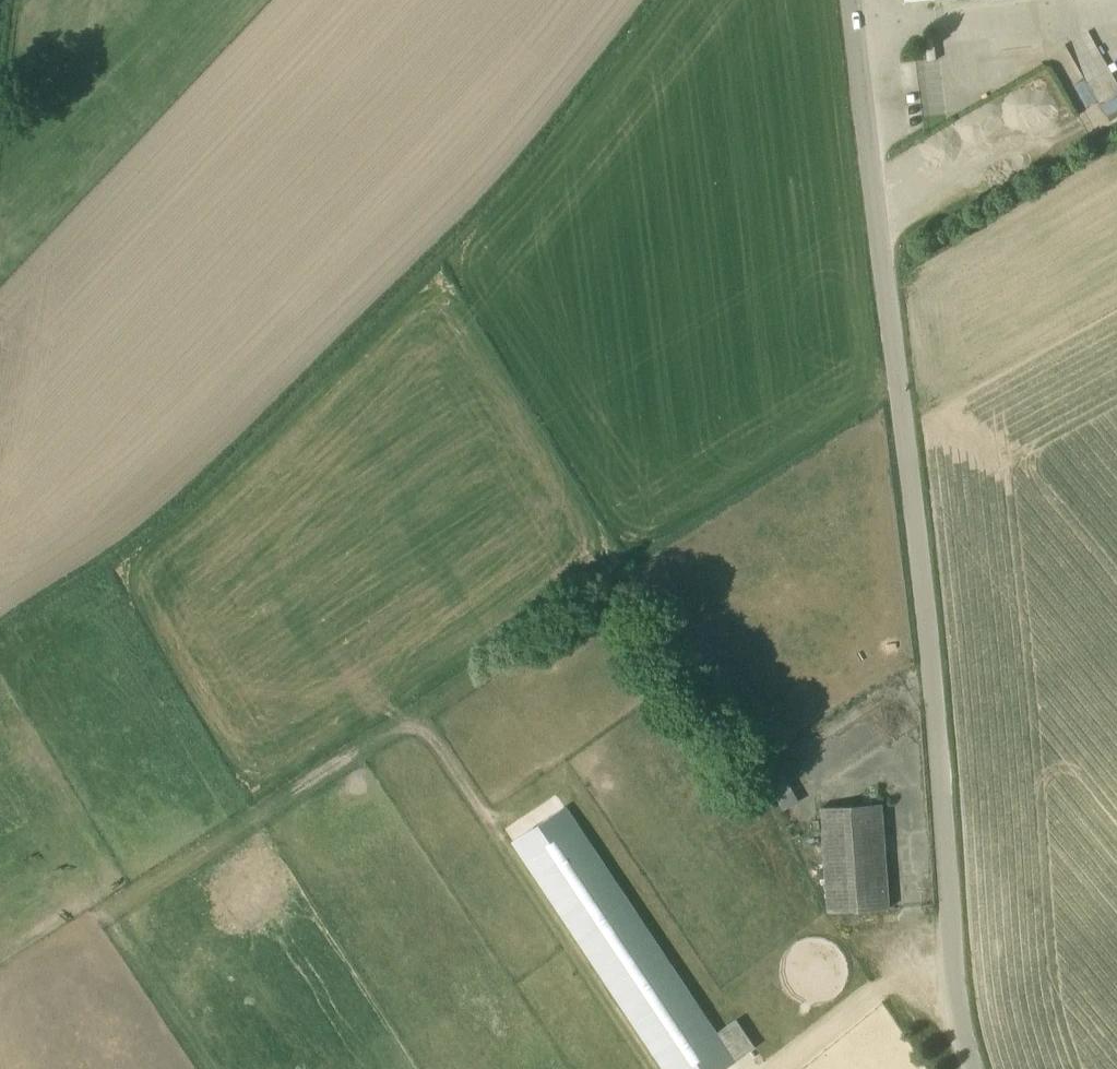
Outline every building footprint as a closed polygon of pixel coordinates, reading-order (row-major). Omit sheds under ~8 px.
[(763,774),(783,807),(798,798),(779,765),(763,774)] [(828,913),(889,907),(882,803),(821,809),(821,813),(811,814),(815,866),(825,865),(828,913)] [(664,1068),(720,1068),(754,1046),(736,1019),(716,1032),(565,805),(512,840),(664,1068)]
